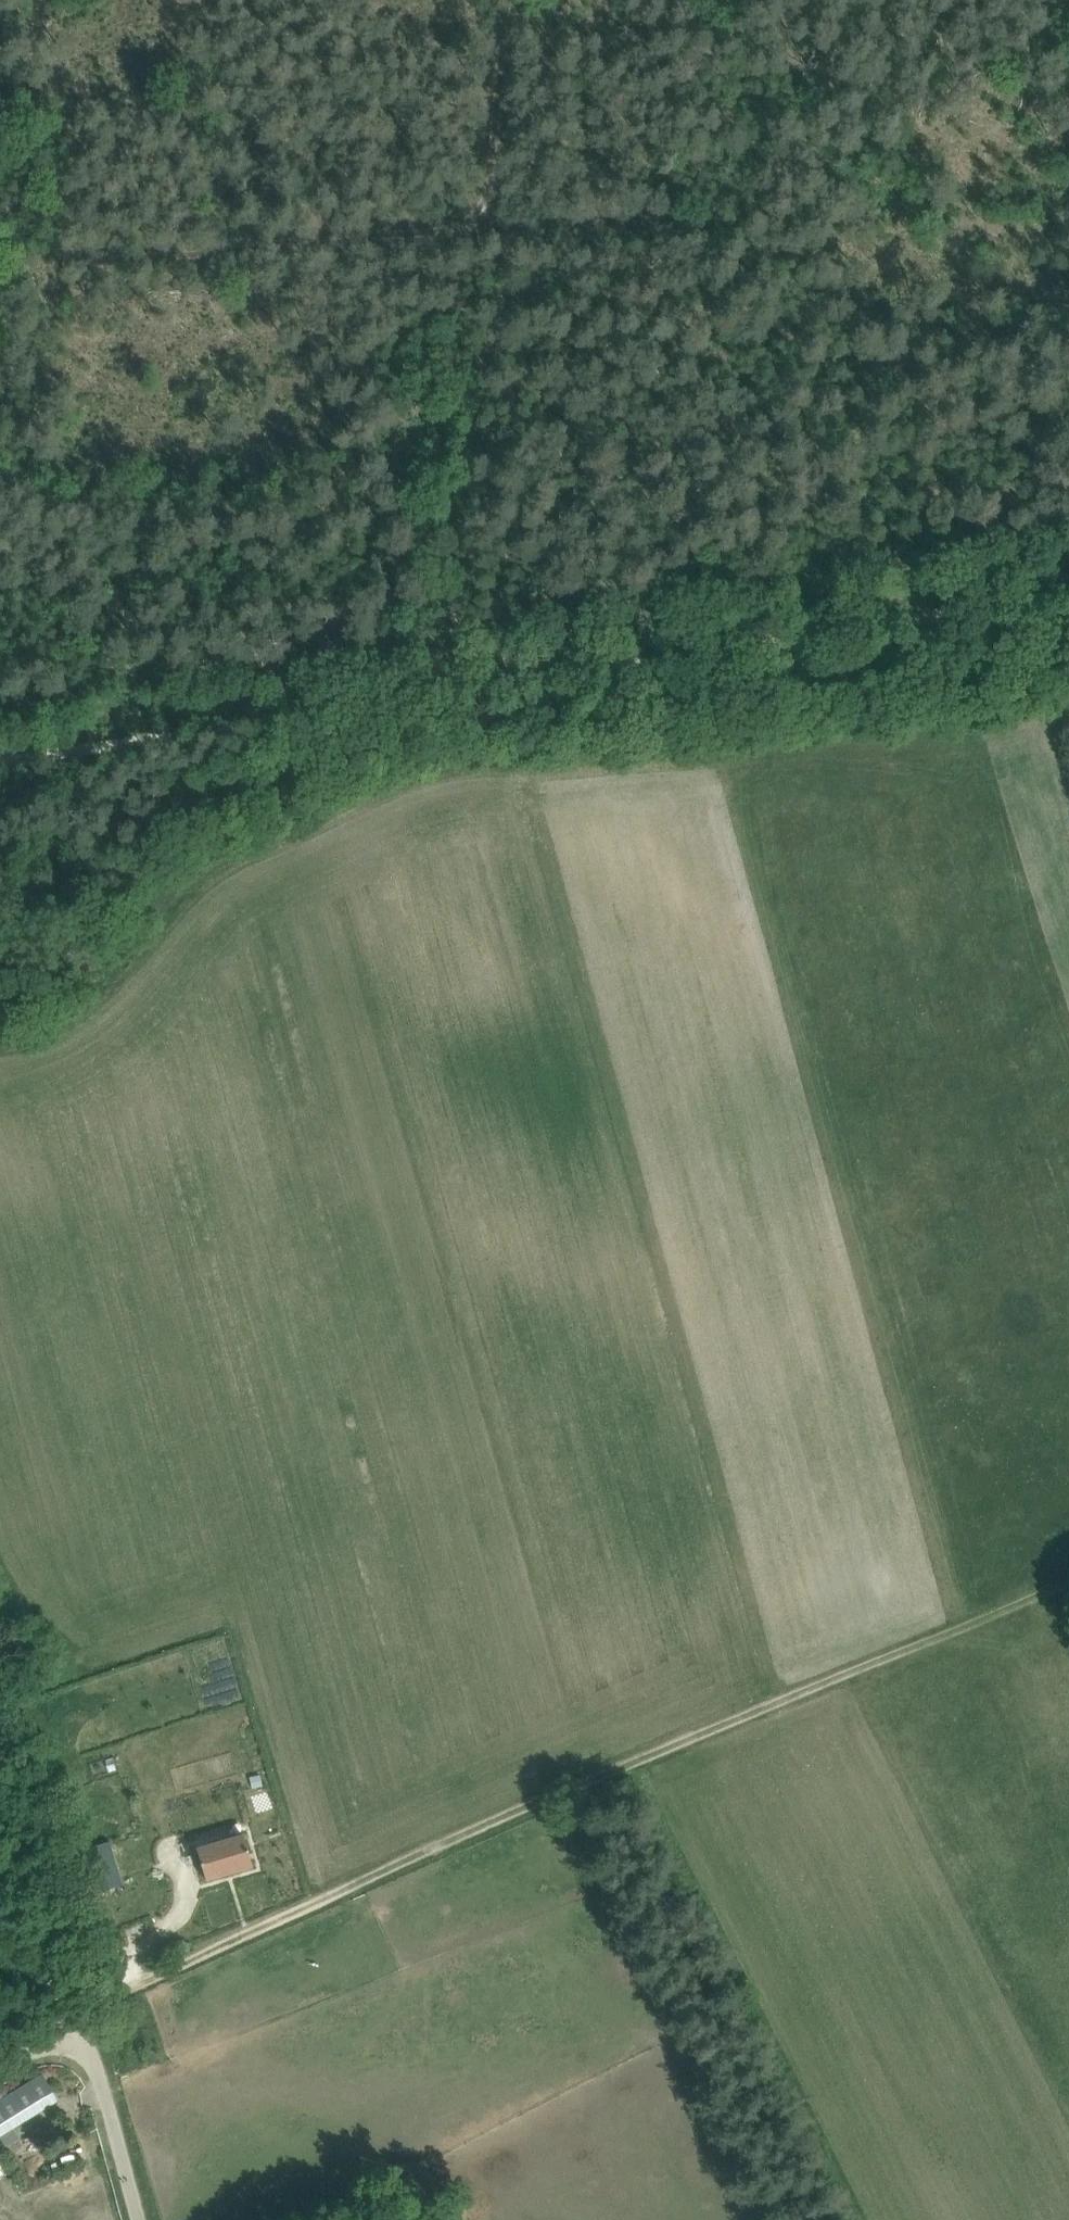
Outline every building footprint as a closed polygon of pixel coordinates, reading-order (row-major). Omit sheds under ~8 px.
[(263,1785),(260,1775),(251,1777),(253,1787),(263,1785)] [(198,1849),(207,1879),(254,1866),(245,1835),(198,1849)] [(84,1849),(97,1892),(123,1884),(111,1841),(84,1849)] [(5,2146),(22,2136),(16,2126),(60,2100),(44,2073),(0,2098),(0,2137),(5,2146)]
